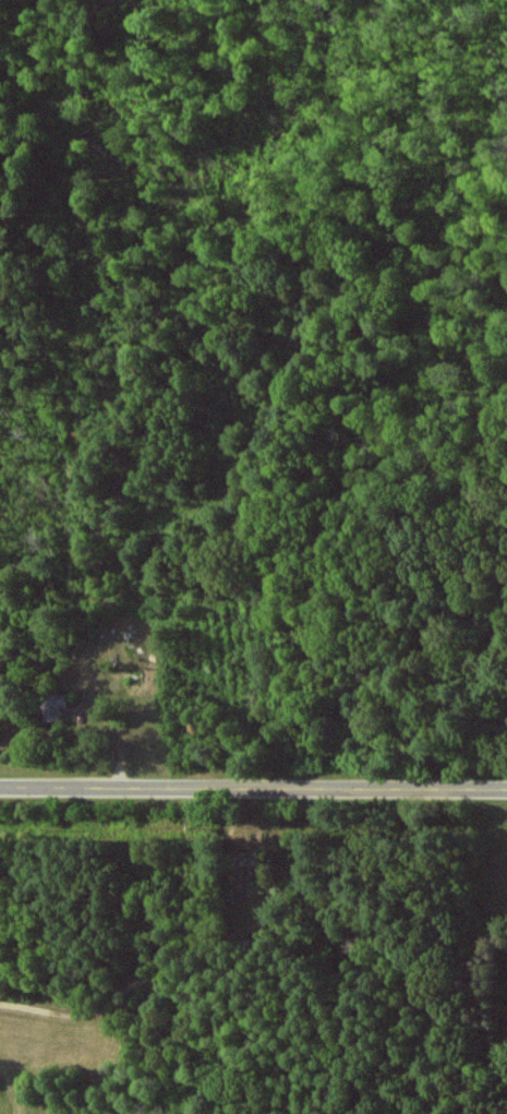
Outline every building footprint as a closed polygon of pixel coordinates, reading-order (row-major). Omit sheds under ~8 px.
[(67,694),(43,694),(44,721),(60,720),(60,709),(68,709),(67,694)] [(232,873),(260,873),(259,852),(231,853),(232,873)]
